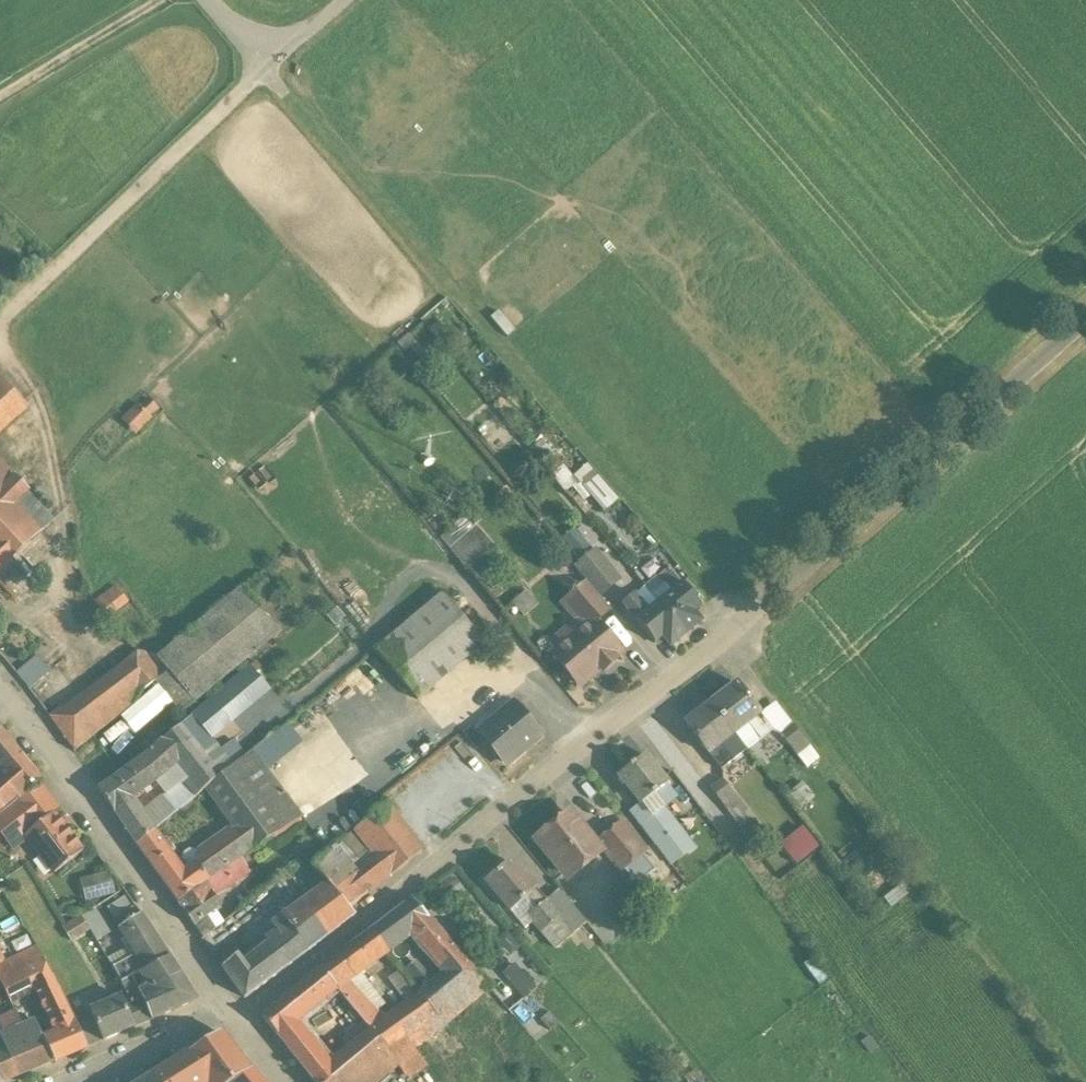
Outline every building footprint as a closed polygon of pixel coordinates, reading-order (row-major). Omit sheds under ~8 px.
[(405,361),(427,344),(421,336),(399,353),(405,361)] [(26,411),(0,384),(0,436),(26,411)] [(139,411),(126,424),(136,434),(149,421),(148,420),(156,413),(148,404),(140,411),(139,411)] [(44,430),(30,415),(28,417),(42,432),(44,430)] [(567,483),(600,519),(618,502),(586,466),(567,483)] [(25,494),(0,468),(0,517),(25,494)] [(0,517),(0,552),(11,563),(53,524),(25,494),(0,517)] [(472,577),(494,556),(469,531),(448,552),(472,577)] [(569,531),(561,538),(571,550),(579,543),(569,531)] [(11,563),(0,552),(0,574),(11,563)] [(593,554),(573,571),(598,600),(618,583),(593,554)] [(667,572),(656,581),(664,590),(666,588),(675,581),(667,572)] [(258,579),(242,593),(256,609),(263,604),(260,600),(269,593),(258,579)] [(680,588),(675,581),(666,588),(673,594),(658,606),(684,638),(700,626),(692,616),(699,610),(681,587),(680,588)] [(586,586),(563,606),(584,631),(592,624),(593,626),(608,613),(586,586)] [(126,605),(115,591),(95,607),(106,621),(126,605)] [(242,593),(157,663),(167,676),(160,681),(170,694),(166,697),(181,715),(278,635),(256,609),(242,593)] [(441,596),(374,653),(381,661),(395,678),(416,704),(484,647),(441,596)] [(633,599),(623,608),(630,617),(638,611),(640,608),(633,599)] [(684,638),(658,606),(644,618),(638,611),(630,617),(636,624),(635,624),(654,647),(661,641),(669,651),(684,638)] [(584,631),(566,647),(556,646),(555,656),(552,658),(578,689),(599,671),(602,674),(614,663),(611,660),(618,654),(593,626),(592,624),(584,631)] [(136,657),(51,724),(73,754),(133,709),(141,697),(156,684),(160,681),(167,676),(157,663),(156,662),(136,657)] [(381,661),(377,665),(372,658),(364,665),(370,671),(368,672),(383,689),(395,678),(381,661)] [(37,660),(16,678),(28,692),(49,675),(37,660)] [(249,671),(192,719),(204,735),(262,686),(249,671)] [(736,687),(709,707),(733,738),(746,728),(758,743),(771,734),(758,718),(759,717),(736,687)] [(709,707),(684,728),(707,758),(708,758),(720,774),(732,764),(719,748),(733,738),(709,707)] [(513,709),(479,737),(504,767),(538,739),(513,709)] [(204,735),(192,719),(167,739),(185,761),(176,768),(185,780),(192,775),(206,790),(209,788),(231,770),(219,754),(204,735)] [(746,728),(733,738),(745,754),(758,743),(746,728)] [(808,750),(792,729),(780,738),(796,759),(808,750)] [(286,746),(276,734),(244,760),(243,760),(251,770),(264,760),(266,762),(286,746)] [(9,746),(0,735),(0,754),(9,746)] [(167,739),(139,763),(155,785),(161,781),(159,779),(174,767),(176,768),(185,761),(167,739)] [(231,744),(219,754),(231,770),(243,760),(244,760),(231,744)] [(9,746),(0,754),(0,766),(5,772),(0,777),(0,807),(5,813),(41,785),(9,746)] [(808,750),(796,759),(806,771),(817,762),(808,750)] [(643,758),(617,779),(639,807),(640,808),(650,821),(663,811),(652,798),(666,787),(643,758)] [(231,770),(209,788),(224,811),(236,827),(272,800),(251,770),(243,760),(231,770)] [(139,763),(97,793),(113,815),(131,802),(155,785),(139,763)] [(185,780),(163,800),(176,814),(190,803),(206,790),(192,775),(185,780)] [(738,804),(722,783),(709,793),(725,814),(738,804)] [(236,827),(211,844),(228,869),(269,842),(299,822),(302,820),(281,793),(272,800),(236,827)] [(163,800),(147,814),(148,815),(143,819),(153,834),(174,816),(176,814),(163,800)] [(143,819),(131,802),(113,815),(136,848),(152,834),(153,834),(143,819)] [(0,818),(0,834),(12,850),(26,840),(25,838),(35,830),(17,806),(0,818)] [(650,821),(640,808),(639,807),(629,815),(656,850),(666,842),(650,821)] [(421,855),(384,808),(355,832),(375,858),(381,866),(375,871),(385,883),(421,855)] [(679,832),(663,811),(650,821),(666,842),(679,832)] [(82,855),(52,817),(35,830),(25,838),(26,840),(54,876),(82,855)] [(570,819),(557,830),(555,827),(535,843),(564,878),(578,866),(582,870),(600,856),(570,819)] [(299,822),(269,842),(273,848),(304,828),(299,822)] [(621,827),(598,846),(620,874),(643,855),(621,827)] [(666,842),(656,850),(671,870),(694,853),(678,832),(666,842)] [(187,874),(181,865),(177,868),(152,834),(136,848),(178,905),(196,893),(195,892),(209,881),(228,869),(211,844),(196,854),(202,863),(187,874)] [(353,875),(334,850),(312,868),(347,911),(368,895),(368,896),(385,883),(375,871),(381,866),(375,858),(353,875)] [(242,863),(224,874),(232,887),(250,875),(242,863)] [(521,881),(509,866),(497,876),(495,874),(487,880),(489,882),(485,885),(510,915),(524,903),(533,914),(534,915),(546,904),(535,892),(536,891),(525,878),(521,881)] [(347,911),(312,868),(296,881),(311,898),(338,930),(354,918),(347,911)] [(196,893),(178,905),(183,914),(192,928),(220,909),(213,900),(232,887),(224,874),(196,893)] [(86,899),(116,893),(113,879),(83,884),(86,899)] [(546,904),(534,915),(533,914),(528,919),(541,936),(559,921),(568,933),(581,922),(558,895),(546,904)] [(338,930),(311,898),(300,907),(325,940),(338,930)] [(0,903),(0,915),(11,909),(6,900),(0,903)] [(412,903),(370,934),(385,953),(401,941),(400,940),(407,933),(443,975),(448,979),(465,965),(412,903)] [(268,947),(241,968),(235,959),(221,970),(244,1001),(325,940),(300,907),(272,927),(277,935),(265,944),(268,947)] [(134,909),(113,923),(118,931),(140,917),(134,909)] [(168,960),(140,917),(118,931),(126,942),(121,945),(131,960),(140,974),(144,973),(168,960)] [(88,932),(80,919),(62,930),(69,943),(88,932)] [(556,953),(586,929),(581,922),(568,933),(559,921),(541,936),(556,953)] [(370,934),(320,971),(335,989),(346,981),(385,953),(370,934)] [(8,965),(0,951),(0,969),(8,965)] [(38,953),(8,965),(24,998),(35,992),(54,984),(38,953)] [(131,960),(112,971),(119,985),(130,980),(139,998),(155,991),(144,973),(140,974),(131,960)] [(180,979),(168,960),(144,973),(155,991),(180,979)] [(0,969),(0,987),(9,1006),(10,1005),(24,998),(8,965),(0,969)] [(443,975),(416,998),(417,1000),(442,1028),(487,990),(465,965),(448,979),(443,975)] [(518,970),(505,979),(524,1005),(537,995),(518,970)] [(320,971),(261,1019),(287,1051),(305,1039),(292,1024),(325,998),(335,989),(320,971)] [(155,991),(139,998),(141,1002),(150,1022),(151,1023),(195,1003),(180,979),(155,991)] [(130,980),(119,985),(129,1007),(141,1002),(139,998),(130,980)] [(384,1023),(346,981),(335,989),(348,1004),(362,1018),(367,1028),(371,1032),(384,1023)] [(35,992),(48,1018),(67,1009),(54,984),(35,992)] [(348,1004),(335,989),(325,998),(338,1012),(348,1004)] [(120,1000),(90,1013),(103,1043),(133,1031),(124,1010),(120,1000)] [(384,1023),(371,1032),(387,1052),(404,1039),(415,1054),(443,1030),(442,1028),(417,1000),(384,1023)] [(129,1007),(124,1010),(133,1030),(150,1022),(141,1002),(129,1007)] [(348,1004),(338,1012),(353,1029),(339,1041),(347,1052),(371,1032),(367,1028),(362,1018),(348,1004)] [(48,1018),(58,1039),(44,1045),(53,1064),(86,1051),(75,1026),(67,1009),(48,1018)] [(0,1022),(0,1032),(2,1037),(21,1029),(15,1016),(5,1019),(0,1022)] [(0,1037),(0,1042),(3,1048),(0,1049),(0,1081),(10,1081),(17,1079),(53,1064),(44,1045),(34,1024),(21,1029),(2,1037),(0,1037)] [(287,1051),(312,1081),(380,1081),(398,1067),(387,1052),(371,1032),(347,1052),(334,1063),(328,1068),(323,1062),(305,1039),(287,1051)] [(186,1056),(203,1081),(238,1081),(249,1074),(219,1035),(186,1056)] [(404,1039),(387,1052),(398,1067),(415,1054),(404,1039)] [(415,1054),(398,1067),(410,1081),(426,1069),(415,1054)] [(152,1078),(155,1081),(203,1081),(186,1056),(152,1078)] [(329,1057),(323,1062),(328,1068),(334,1063),(329,1057)]
